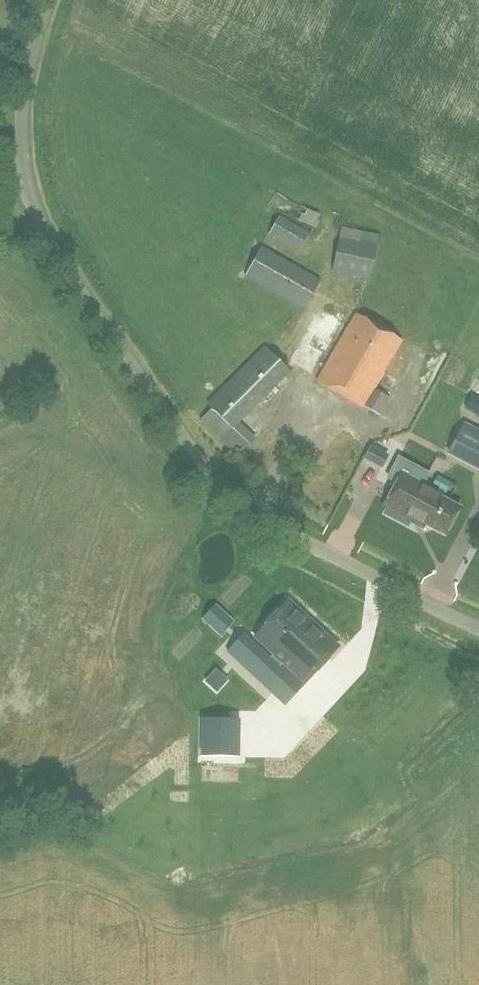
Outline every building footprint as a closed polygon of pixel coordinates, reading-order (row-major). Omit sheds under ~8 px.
[(299,251),(310,233),(281,216),(269,234),(299,251)] [(369,279),(377,245),(340,236),(332,271),(369,279)] [(305,309),(320,281),(261,248),(245,276),(305,309)] [(379,416),(390,399),(375,390),(403,341),(357,314),(317,382),(364,409),(364,408),(379,416)] [(336,337),(343,322),(332,316),(324,332),(336,337)] [(238,423),(290,371),(265,347),(207,404),(213,409),(201,421),(238,457),(255,440),(238,423)] [(464,424),(449,453),(478,469),(478,432),(464,424)] [(397,483),(384,507),(388,509),(385,515),(409,527),(412,522),(415,523),(417,520),(446,535),(461,509),(431,493),(433,490),(424,484),(429,474),(400,458),(389,479),(397,483)] [(284,705),(337,648),(288,602),(254,638),(273,656),(270,659),(244,634),(228,652),(284,705)] [(221,635),(233,622),(215,605),(203,619),(221,635)] [(239,719),(228,719),(202,719),(201,756),(202,756),(239,757),(239,719)] [(418,984),(436,984),(436,976),(418,978),(418,984)]
